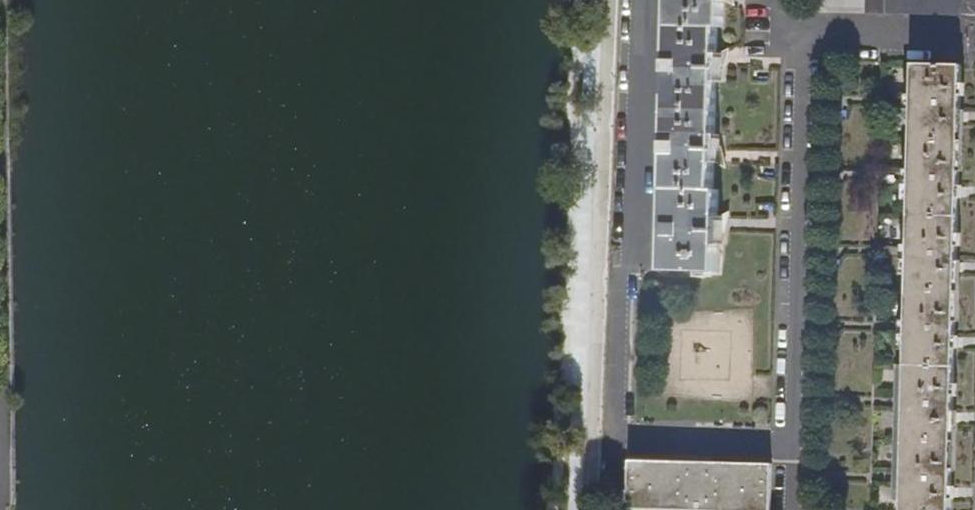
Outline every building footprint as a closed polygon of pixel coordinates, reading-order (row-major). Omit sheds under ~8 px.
[(660,273),(715,274),(717,192),(712,191),(717,29),(722,29),(723,0),(668,0),(660,273)] [(809,10),(974,14),(974,0),(809,0),(809,10)] [(901,509),(949,509),(961,65),(913,63),(901,509)] [(627,492),(622,492),(622,505),(626,506),(626,509),(766,509),(768,465),(627,463),(627,492)]
